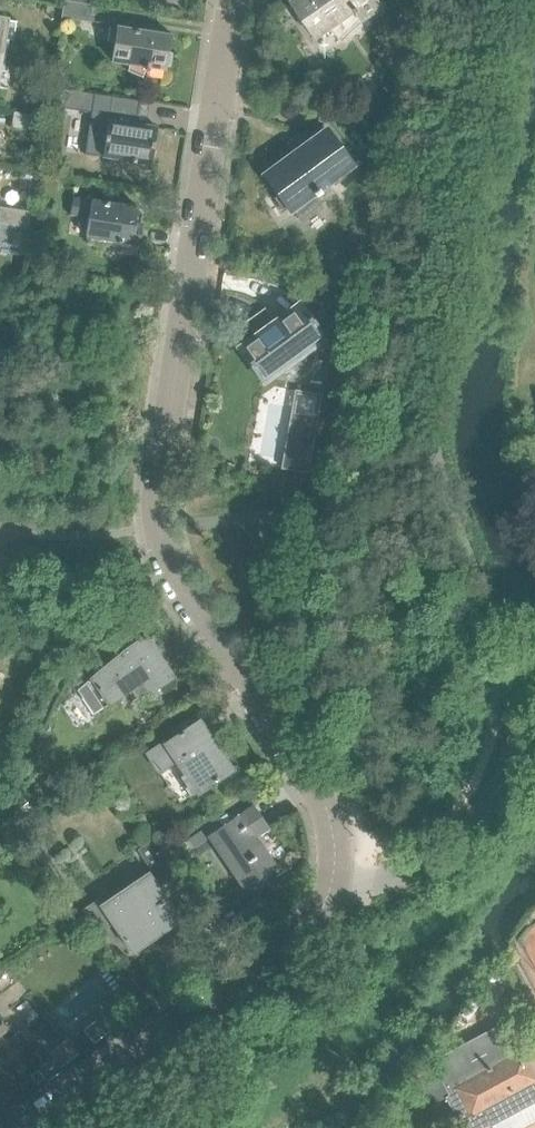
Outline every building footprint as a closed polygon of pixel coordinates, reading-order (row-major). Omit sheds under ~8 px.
[(375,0),(295,0),(291,3),(300,16),(298,17),(312,37),(313,36),(315,37),(328,29),(340,41),(360,21),(380,7),(375,0)] [(90,21),(92,5),(64,2),(62,18),(90,21)] [(172,53),(169,51),(171,36),(147,32),(147,30),(139,29),(139,31),(117,28),(116,30),(110,29),(107,43),(114,44),(112,62),(128,64),(127,72),(143,78),(143,77),(145,70),(147,70),(148,67),(165,69),(166,67),(170,66),(172,53)] [(51,88),(48,106),(90,113),(84,154),(102,157),(131,162),(131,165),(135,166),(136,162),(151,165),(156,127),(136,124),(137,112),(139,102),(51,88)] [(43,133),(45,117),(14,112),(12,128),(43,133)] [(319,191),(353,166),(326,130),(264,175),(278,195),(273,198),(282,210),(287,207),(290,211),(292,210),(302,224),(324,208),(316,197),(321,194),(319,191)] [(135,224),(137,208),(109,204),(109,201),(105,201),(104,203),(72,198),(70,214),(88,218),(85,237),(116,242),(116,245),(121,246),(122,243),(138,245),(141,225),(135,224)] [(28,228),(31,213),(0,208),(0,224),(28,228)] [(28,228),(0,224),(0,255),(4,255),(5,253),(24,256),(28,228)] [(296,353),(311,342),(314,346),(325,338),(299,303),(273,322),(264,310),(246,323),(255,335),(237,348),(264,383),(299,357),(296,353)] [(167,678),(150,653),(142,641),(142,640),(140,636),(136,638),(138,642),(126,649),(117,657),(119,661),(109,667),(108,665),(86,683),(77,690),(93,715),(102,708),(130,690),(137,701),(149,692),(168,679),(167,678)] [(231,766),(223,754),(220,756),(197,722),(159,748),(158,746),(147,754),(158,771),(175,760),(185,774),(178,779),(189,796),(197,791),(199,793),(230,772),(228,768),(231,766)] [(274,867),(253,836),(266,827),(268,829),(269,828),(253,805),(252,806),(253,807),(241,814),(240,813),(208,836),(208,837),(209,836),(243,887),(242,888),(243,890),(277,867),(276,865),(274,867)] [(166,862),(151,841),(145,846),(151,854),(149,855),(151,858),(153,857),(159,866),(166,862)] [(181,921),(148,874),(100,906),(97,901),(82,910),(121,967),(135,958),(133,954),(181,921)] [(531,1079),(532,1079),(521,1057),(516,1060),(498,1026),(452,1050),(431,1061),(444,1088),(449,1095),(445,1097),(461,1127),(483,1127),(491,1124),(493,1127),(522,1127),(534,1121),(534,1086),(531,1079)] [(66,1041),(49,1054),(60,1067),(76,1055),(66,1041)]
